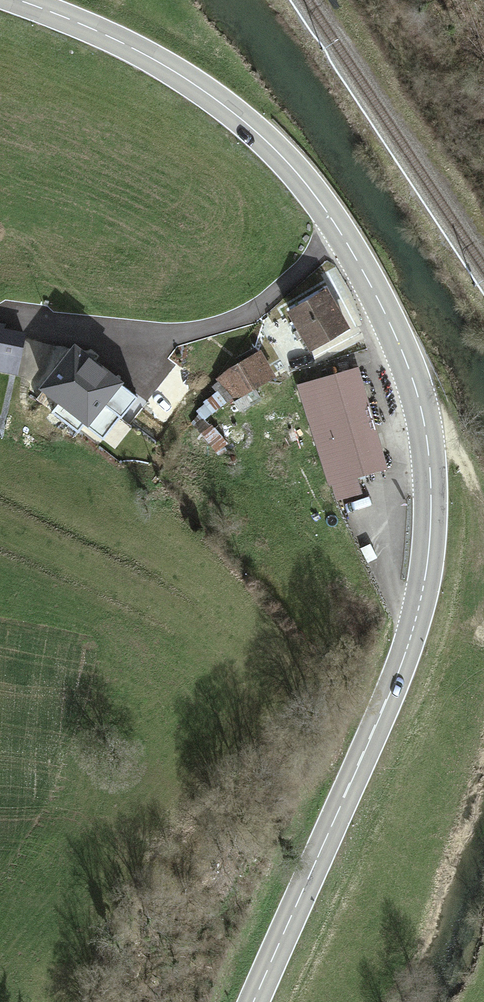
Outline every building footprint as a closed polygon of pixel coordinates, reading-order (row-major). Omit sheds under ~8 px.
[(327,289),(286,314),(309,353),(350,329),(327,289)] [(0,328),(0,372),(17,376),(26,333),(0,328)] [(74,345),(38,391),(88,430),(124,384),(74,345)] [(262,351),(216,378),(232,405),(277,378),(262,351)] [(386,469),(357,370),(300,387),(334,504),(362,495),(357,477),(386,469)]
